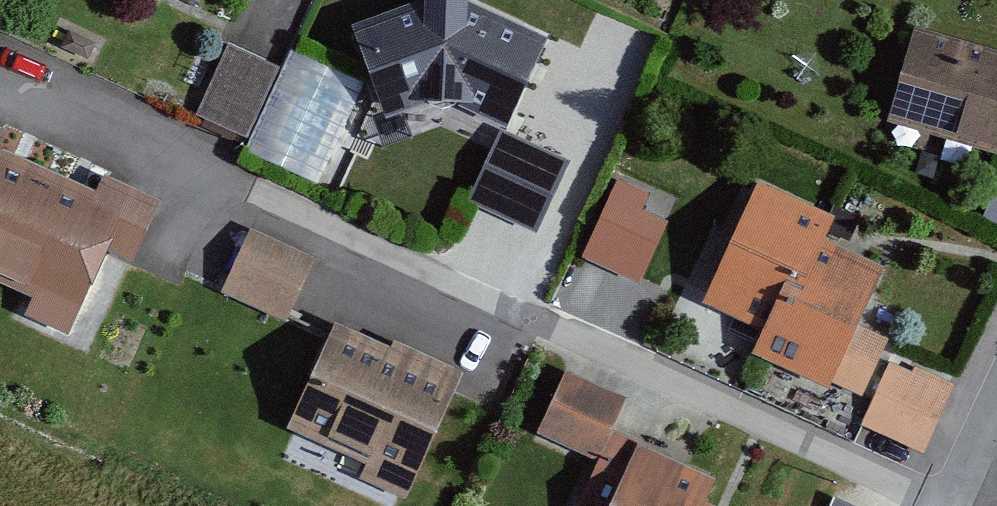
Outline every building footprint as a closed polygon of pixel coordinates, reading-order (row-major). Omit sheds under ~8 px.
[(545,38),(466,0),(420,0),(354,25),(370,70),(388,118),(444,98),(506,126),(545,38)] [(915,27),(899,81),(889,115),(887,121),(996,152),(996,51),(915,27)] [(248,138),(279,68),(252,56),(225,44),(194,114),(248,138)] [(48,170),(1,148),(9,131),(0,126),(0,271),(48,170)] [(472,202),(536,230),(568,159),(504,131),(472,202)] [(0,271),(0,280),(30,294),(22,311),(64,331),(102,251),(131,264),(160,202),(101,174),(93,191),(48,170),(0,271)] [(617,178),(583,257),(611,270),(639,282),(641,277),(666,219),(642,209),(649,191),(617,178)] [(786,279),(801,286),(822,239),(833,215),(756,181),(699,305),(762,333),(786,279)] [(981,221),(996,228),(996,185),(981,221)] [(222,294),(286,323),(316,258),(285,244),(252,229),(222,294)] [(832,382),(862,396),(888,340),(856,325),(883,267),(822,239),(801,286),(786,279),(762,333),(752,354),(762,358),(829,389),(832,382)] [(359,480),(406,501),(465,372),(395,340),(390,349),(336,324),(289,427),(367,463),(359,480)] [(937,421),(954,385),(914,366),(911,373),(891,364),(863,425),(923,452),(937,421)] [(595,385),(566,372),(537,433),(597,461),(613,427),(626,400),(595,385)] [(706,503),(719,476),(613,427),(597,461),(577,505),(705,505),(706,503)] [(835,497),(831,505),(856,505),(835,497)]
